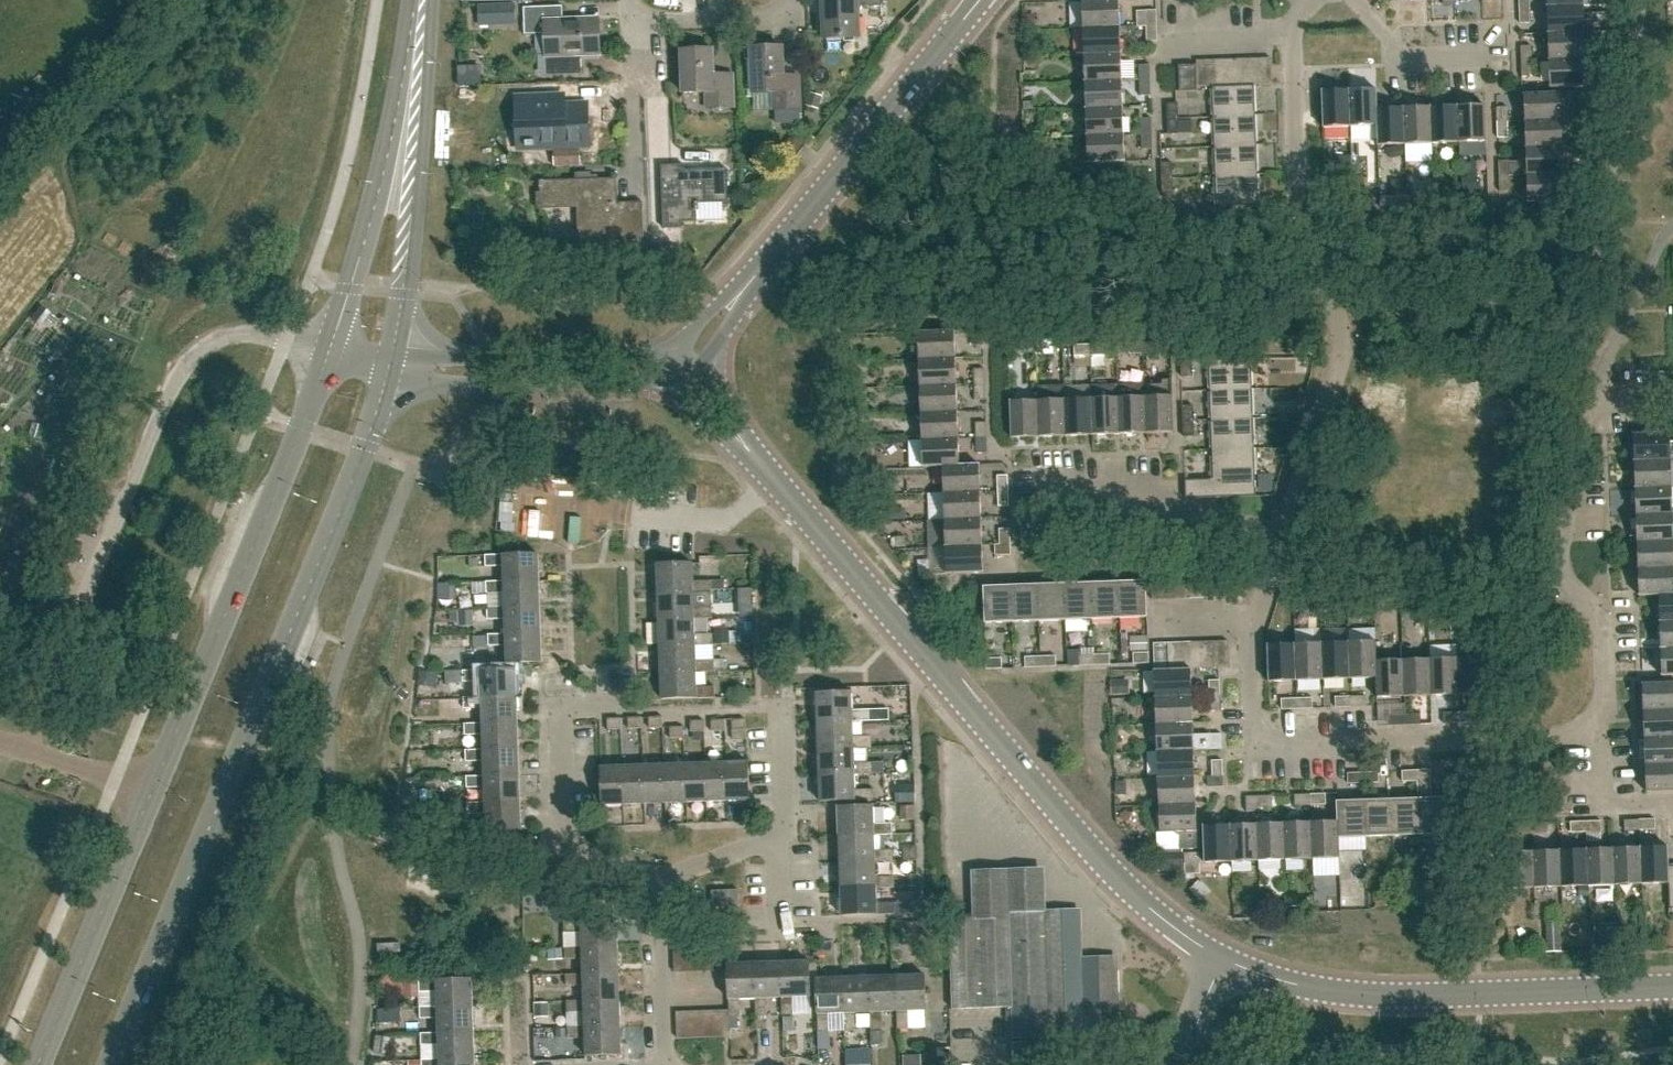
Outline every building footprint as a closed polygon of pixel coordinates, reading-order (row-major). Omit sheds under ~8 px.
[(860,37),(858,8),(882,7),(882,0),(824,0),(825,39),(860,37)] [(1120,27),(1119,0),(1109,0),(1083,1),(1084,28),(1120,27)] [(1548,33),(1584,32),(1583,5),(1547,7),(1548,33)] [(479,7),(479,25),(502,24),(501,6),(479,7)] [(525,35),(545,34),(547,76),(582,74),(581,55),(600,54),(599,20),(563,21),(563,6),(524,8),(525,35)] [(1530,7),(1519,8),(1519,23),(1530,23),(1530,7)] [(1146,26),(1157,26),(1156,10),(1137,11),(1137,27),(1146,27),(1146,26)] [(1146,26),(1146,27),(1147,41),(1157,41),(1157,26),(1146,26)] [(1085,55),(1121,54),(1120,27),(1084,28),(1085,55)] [(1549,60),(1585,59),(1584,32),(1548,33),(1549,60)] [(1521,61),(1531,61),(1531,46),(1520,46),(1521,61)] [(784,78),(783,48),(752,49),(753,94),(774,93),(775,111),(801,110),(800,77),(784,78)] [(714,82),(712,50),(681,51),(683,94),(705,94),(706,109),(734,108),(733,75),(718,75),(719,82),(714,82)] [(1086,82),(1122,81),(1121,54),(1085,55),(1086,82)] [(1258,59),(1259,85),(1272,85),(1271,58),(1258,59)] [(1234,86),(1247,85),(1246,59),(1234,60),(1234,86)] [(1247,85),(1259,85),(1258,59),(1246,59),(1247,85)] [(1585,59),(1549,60),(1550,88),(1586,87),(1585,59)] [(1210,87),(1222,86),(1221,60),(1209,61),(1210,87)] [(1222,86),(1234,86),(1234,60),(1221,60),(1222,86)] [(1197,87),(1210,87),(1209,61),(1196,61),(1196,65),(1197,87)] [(1531,61),(1521,61),(1521,77),(1532,77),(1531,61)] [(1139,80),(1150,80),(1150,65),(1139,65),(1139,80)] [(1197,91),(1197,87),(1196,65),(1179,66),(1180,92),(1197,91)] [(1150,80),(1139,80),(1140,95),(1151,95),(1150,80)] [(1087,109),(1123,108),(1122,81),(1086,82),(1087,109)] [(1214,118),(1255,116),(1254,86),(1213,87),(1214,118)] [(1377,110),(1378,110),(1377,89),(1349,90),(1351,127),(1377,126),(1378,126),(1377,110)] [(1323,128),(1351,127),(1349,90),(1322,92),(1323,128)] [(1525,121),(1561,120),(1572,120),(1571,92),(1524,94),(1525,121)] [(565,97),(516,99),(518,148),(554,147),(555,167),(581,166),(580,146),(589,145),(588,125),(566,126),(565,97)] [(1168,120),(1178,119),(1178,104),(1167,104),(1168,120)] [(1457,107),(1459,143),(1460,154),(1481,153),(1481,142),(1486,142),(1485,106),(1457,107)] [(1432,144),(1459,143),(1457,107),(1431,108),(1432,144)] [(1497,122),(1507,122),(1507,107),(1496,107),(1497,122)] [(1088,136),(1124,134),(1123,108),(1087,109),(1088,136)] [(1405,145),(1432,144),(1431,108),(1404,109),(1405,145)] [(1378,146),(1405,145),(1404,109),(1378,110),(1377,110),(1378,126),(1377,126),(1378,146)] [(1215,147),(1256,146),(1255,116),(1214,118),(1215,147)] [(1141,134),(1152,133),(1152,118),(1141,118),(1141,134)] [(1178,119),(1168,120),(1168,135),(1179,135),(1178,119)] [(1526,148),(1562,147),(1561,120),(1525,121),(1526,148)] [(1507,122),(1497,122),(1497,138),(1508,138),(1507,122)] [(775,141),(787,147),(794,134),(782,128),(775,141)] [(1152,133),(1141,134),(1142,149),(1152,149),(1152,133)] [(1124,134),(1088,136),(1089,163),(1125,162),(1124,134)] [(1216,177),(1257,175),(1256,146),(1215,147),(1216,177)] [(1527,175),(1563,174),(1562,147),(1526,148),(1527,175)] [(1350,158),(1329,158),(1330,180),(1338,179),(1351,179),(1350,158)] [(1499,176),(1509,176),(1509,161),(1498,161),(1499,176)] [(1162,179),(1172,179),(1172,163),(1162,164),(1162,179)] [(685,171),(684,166),(662,167),(664,230),(681,229),(681,223),(697,223),(696,204),(716,203),(724,203),(728,203),(727,169),(685,171)] [(1563,174),(1527,175),(1528,203),(1564,201),(1563,174)] [(1257,175),(1216,177),(1217,207),(1258,206),(1257,175)] [(1509,176),(1499,176),(1500,192),(1510,192),(1509,176)] [(619,203),(618,179),(540,182),(541,206),(577,205),(578,245),(573,245),(573,261),(629,259),(629,241),(644,240),(643,203),(619,203)] [(1172,179),(1162,179),(1163,194),(1173,194),(1172,179)] [(1338,190),(1353,189),(1353,179),(1351,179),(1338,179),(1338,190)] [(1353,179),(1353,189),(1369,189),(1368,179),(1353,179)] [(1391,197),(1407,197),(1406,180),(1391,181),(1391,197)] [(1461,195),(1461,205),(1475,205),(1475,194),(1461,195)] [(1445,206),(1461,205),(1461,195),(1445,195),(1445,206)] [(1407,197),(1407,207),(1422,207),(1422,196),(1407,197)] [(1391,208),(1407,207),(1407,197),(1391,197),(1391,208)] [(724,222),(724,203),(716,203),(696,204),(697,223),(724,222)] [(2,331),(0,333),(0,394),(47,331),(42,351),(58,330),(37,314),(41,298),(30,312),(24,336),(2,331)] [(1035,329),(1036,340),(1051,339),(1051,328),(1035,329)] [(1020,340),(1036,340),(1035,329),(1020,329),(1020,340)] [(973,346),(983,346),(984,346),(983,330),(973,331),(973,346)] [(919,360),(956,359),(955,331),(918,333),(919,360)] [(1144,343),(1144,353),(1144,361),(1159,361),(1159,353),(1160,353),(1159,342),(1144,343)] [(1129,354),(1144,353),(1144,343),(1128,344),(1129,354)] [(1090,345),(1090,355),(1106,355),(1106,344),(1090,345)] [(1075,356),(1090,355),(1090,345),(1075,345),(1075,356)] [(920,387),(957,386),(956,359),(919,360),(920,387)] [(1210,391),(1252,389),(1251,359),(1209,360),(1210,391)] [(1182,377),(1192,377),(1192,361),(1182,361),(1182,377)] [(975,385),(985,385),(985,369),(974,369),(975,385)] [(1160,380),(1160,384),(1145,384),(1146,397),(1147,434),(1174,433),(1172,379),(1160,380)] [(1147,434),(1146,397),(1145,384),(1118,385),(1119,398),(1120,435),(1147,434)] [(985,385),(975,385),(975,400),(986,400),(985,385)] [(1120,435),(1119,398),(1118,385),(1091,386),(1092,399),(1093,436),(1120,435)] [(921,414),(958,412),(957,386),(920,387),(921,414)] [(1038,401),(1039,438),(1066,437),(1065,400),(1065,386),(1037,387),(1038,401)] [(1211,420),(1253,418),(1252,389),(1210,391),(1211,420)] [(1066,437),(1093,436),(1092,399),(1065,400),(1066,437)] [(1012,438),(1039,438),(1038,401),(1010,402),(1012,438)] [(1184,421),(1194,421),(1193,406),(1183,406),(1184,421)] [(922,440),(959,439),(958,412),(921,414),(922,440)] [(1212,449),(1254,447),(1253,418),(1211,420),(1212,449)] [(1184,421),(1184,437),(1194,436),(1194,421),(1184,421)] [(977,438),(987,438),(987,422),(976,423),(977,438)] [(900,431),(901,458),(914,458),(913,431),(900,431)] [(1670,433),(1634,434),(1635,462),(1671,460),(1670,433)] [(987,438),(977,438),(977,454),(988,453),(987,438)] [(960,466),(960,465),(959,439),(922,440),(923,468),(943,467),(960,466)] [(1254,447),(1212,449),(1213,479),(1186,480),(1186,499),(1256,496),(1254,447)] [(1672,487),(1672,460),(1671,460),(1635,462),(1636,488),(1672,487)] [(944,493),(981,492),(980,464),(960,465),(960,466),(943,467),(944,493)] [(998,491),(1009,491),(1008,476),(997,476),(998,491)] [(919,483),(919,511),(933,511),(933,483),(919,483)] [(911,484),(884,486),(886,504),(912,502),(911,484)] [(1637,515),(1672,514),(1672,501),(1672,487),(1636,488),(1637,515)] [(1009,491),(998,491),(998,507),(1009,506),(1009,491)] [(945,520),(981,519),(981,492),(944,493),(945,520)] [(1672,541),(1672,514),(1637,515),(1638,542),(1672,541)] [(946,547),(982,545),(981,519),(945,520),(946,547)] [(1000,544),(1010,544),(1010,529),(999,529),(1000,544)] [(1672,568),(1672,541),(1638,542),(1639,569),(1672,568)] [(936,542),(921,543),(922,565),(938,564),(936,542)] [(1010,544),(1000,544),(995,545),(995,555),(1011,555),(1010,544)] [(982,545),(946,547),(947,574),(956,574),(983,573),(982,545)] [(504,583),(540,582),(539,554),(505,555),(505,554),(485,555),(486,567),(504,566),(504,582),(504,583)] [(693,564),(657,565),(658,593),(694,591),(694,593),(712,593),(712,581),(693,582),(693,564)] [(1639,569),(1640,596),(1659,596),(1660,595),(1672,594),(1672,568),(1639,569)] [(1213,572),(1214,598),(1226,597),(1227,597),(1226,571),(1213,572)] [(1177,599),(1190,599),(1189,572),(1176,573),(1177,599)] [(1190,599),(1202,598),(1201,572),(1189,572),(1190,599)] [(1202,598),(1214,598),(1213,572),(1201,572),(1202,598)] [(1152,600),(1165,599),(1164,573),(1151,573),(1152,600)] [(1165,599),(1177,599),(1176,573),(1164,573),(1165,599)] [(1295,611),(1321,610),(1320,579),(1294,580),(1295,611)] [(505,609),(541,608),(540,582),(504,583),(504,582),(486,582),(487,593),(505,593),(505,608),(505,609)] [(1119,583),(1120,618),(1147,618),(1146,582),(1119,583)] [(1066,620),(1093,619),(1092,583),(1065,584),(1066,620)] [(1093,619),(1120,618),(1119,583),(1092,583),(1093,619)] [(1040,621),(1066,620),(1065,584),(1039,585),(1040,621)] [(440,585),(440,599),(451,599),(451,585),(440,585)] [(1013,622),(1040,621),(1039,585),(1012,586),(1013,622)] [(985,623),(1013,622),(1012,586),(984,587),(985,623)] [(694,608),(694,593),(694,591),(658,593),(659,619),(695,618),(695,620),(713,619),(713,608),(694,608)] [(1672,622),(1672,594),(1660,595),(1659,596),(1660,622),(1672,622)] [(506,636),(541,635),(541,608),(505,609),(505,608),(487,609),(488,620),(505,620),(506,634),(506,636)] [(695,635),(695,620),(695,618),(659,619),(660,645),(696,644),(696,646),(714,645),(714,634),(695,635)] [(1672,649),(1672,622),(1660,622),(1661,649),(1672,649)] [(542,662),(541,635),(506,636),(506,634),(488,635),(489,647),(506,646),(507,663),(542,662)] [(1216,642),(1217,668),(1229,667),(1228,641),(1216,642)] [(1192,668),(1204,668),(1204,642),(1191,643),(1192,668)] [(1204,668),(1217,668),(1216,642),(1204,642),(1204,668)] [(1377,662),(1377,642),(1349,643),(1350,679),(1377,679),(1377,662)] [(1155,669),(1167,669),(1167,643),(1154,644),(1155,669)] [(1167,669),(1180,669),(1179,643),(1167,643),(1167,669)] [(1180,669),(1192,668),(1191,643),(1179,643),(1180,669)] [(1323,680),(1350,679),(1349,643),(1322,644),(1323,680)] [(696,662),(696,646),(696,644),(660,645),(661,672),(697,670),(697,673),(715,672),(715,661),(696,662)] [(1297,681),(1323,680),(1322,644),(1295,645),(1297,681)] [(1269,682),(1297,681),(1295,645),(1268,646),(1269,682)] [(1661,649),(1662,677),(1672,676),(1672,649),(1661,649)] [(1079,654),(1082,654),(1082,650),(1068,650),(1068,666),(1079,665),(1079,654)] [(1134,663),(1149,663),(1148,652),(1133,653),(1134,663)] [(1094,654),(1095,665),(1110,664),(1110,653),(1094,654)] [(1079,665),(1095,665),(1094,654),(1082,654),(1079,654),(1079,665)] [(1040,656),(1041,667),(1057,666),(1056,655),(1040,656)] [(1025,667),(1041,667),(1040,656),(1024,657),(1025,667)] [(987,668),(1002,668),(1002,658),(986,658),(987,668)] [(1457,659),(1458,695),(1486,694),(1485,658),(1457,659)] [(1432,696),(1458,695),(1457,659),(1430,660),(1432,696)] [(1405,697),(1432,696),(1430,660),(1404,661),(1405,697)] [(1377,698),(1405,697),(1404,661),(1377,662),(1377,679),(1377,698)] [(481,682),(482,697),(482,698),(517,697),(516,669),(482,671),(482,670),(463,670),(463,682),(481,682)] [(1156,698),(1192,697),(1191,669),(1155,670),(1156,698)] [(697,688),(697,673),(697,670),(661,672),(662,699),(698,698),(698,699),(716,698),(715,687),(697,688)] [(1211,696),(1221,695),(1220,680),(1210,680),(1211,696)] [(1672,710),(1672,683),(1643,684),(1644,711),(1672,710)] [(439,691),(422,691),(422,705),(439,705),(439,691)] [(852,692),(816,694),(817,722),(853,720),(853,722),(891,720),(890,709),(852,710),(852,692)] [(1221,695),(1211,696),(1212,711),(1221,711),(1221,695)] [(1351,697),(1351,707),(1367,707),(1366,696),(1351,697)] [(483,724),(483,725),(518,723),(517,697),(482,698),(482,697),(464,698),(464,709),(482,708),(483,724)] [(1157,724),(1193,723),(1192,697),(1156,698),(1157,724)] [(1336,708),(1351,707),(1351,697),(1336,697),(1336,708)] [(1297,699),(1298,709),(1313,709),(1313,698),(1297,699)] [(1282,710),(1298,709),(1297,699),(1282,699),(1282,710)] [(1672,737),(1672,710),(1644,711),(1645,738),(1672,737)] [(1444,724),(1460,724),(1459,713),(1444,714),(1444,724)] [(1459,713),(1460,724),(1475,723),(1475,713),(1459,713)] [(1406,715),(1406,725),(1421,725),(1421,714),(1406,715)] [(1391,726),(1406,725),(1406,715),(1390,715),(1391,726)] [(650,729),(663,728),(663,717),(649,718),(650,729)] [(628,729),(642,729),(642,718),(628,719),(628,729)] [(608,730),(622,730),(621,719),(607,719),(608,730)] [(712,732),(725,731),(725,720),(712,721),(712,732)] [(732,731),(746,731),(745,720),(732,720),(732,731)] [(853,737),(853,722),(853,720),(817,722),(818,748),(853,747),(854,748),(872,748),(872,736),(853,737)] [(691,732),(705,732),(704,721),(691,721),(691,732)] [(484,751),(519,750),(518,723),(483,725),(483,724),(464,724),(465,735),(483,734),(484,750),(484,751)] [(1158,751),(1194,750),(1194,749),(1222,749),(1222,733),(1194,734),(1193,723),(1157,724),(1158,751)] [(671,738),(684,738),(684,727),(670,728),(671,738)] [(1672,764),(1672,737),(1645,738),(1646,765),(1672,764)] [(854,764),(854,748),(853,747),(818,748),(819,775),(854,773),(854,775),(873,774),(873,763),(854,764)] [(519,750),(484,751),(484,750),(466,751),(466,762),(484,761),(485,776),(485,778),(520,776),(519,750)] [(1159,778),(1195,777),(1194,750),(1158,751),(1159,778)] [(1214,776),(1223,776),(1223,760),(1213,760),(1214,775),(1214,776)] [(726,763),(728,801),(749,800),(748,762),(726,763)] [(707,801),(728,801),(726,763),(706,764),(707,801)] [(666,803),(686,802),(685,764),(664,765),(666,803)] [(686,802),(707,801),(706,764),(685,764),(686,802)] [(1646,765),(1647,792),(1672,791),(1672,764),(1646,765)] [(645,804),(666,803),(664,765),(644,766),(645,804)] [(624,804),(645,804),(644,766),(623,767),(624,804)] [(603,805),(624,804),(623,767),(601,768),(603,805)] [(1418,782),(1418,771),(1403,771),(1403,782),(1418,782)] [(1363,773),(1364,784),(1379,783),(1379,772),(1363,773)] [(855,790),(854,775),(854,773),(819,775),(820,801),(855,800),(855,801),(874,800),(873,789),(855,790)] [(1349,784),(1364,784),(1363,773),(1348,773),(1349,784)] [(1446,783),(1459,783),(1459,774),(1445,774),(1446,783)] [(1224,786),(1223,776),(1214,776),(1214,775),(1208,776),(1208,787),(1224,786)] [(521,803),(520,787),(520,776),(485,778),(485,776),(466,777),(467,788),(485,787),(485,803),(485,804),(521,803)] [(1159,805),(1196,804),(1195,777),(1159,778),(1159,805)] [(1446,826),(1447,826),(1463,825),(1463,816),(1462,783),(1459,783),(1446,783),(1445,784),(1444,784),(1444,798),(1445,798),(1446,826)] [(1295,806),(1311,805),(1311,794),(1295,795),(1295,806)] [(1311,794),(1311,805),(1326,805),(1326,794),(1311,794)] [(1257,807),(1257,796),(1246,797),(1246,812),(1257,812),(1257,807)] [(1257,796),(1257,807),(1272,806),(1272,796),(1257,796)] [(1445,798),(1444,798),(1418,799),(1419,835),(1447,835),(1447,826),(1446,826),(1445,798)] [(1393,836),(1419,835),(1418,799),(1392,800),(1393,836)] [(1366,837),(1393,836),(1392,800),(1365,801),(1366,837)] [(1340,838),(1366,837),(1365,801),(1337,802),(1338,822),(1339,822),(1339,838),(1340,838)] [(522,830),(521,803),(485,804),(485,803),(467,803),(468,815),(486,814),(486,832),(522,830)] [(1197,849),(1196,804),(1159,805),(1160,833),(1180,832),(1180,849),(1197,849)] [(875,833),(875,835),(893,834),(892,823),(874,823),(874,806),(838,807),(839,834),(875,833)] [(1655,830),(1655,819),(1639,820),(1640,830),(1655,830)] [(1624,820),(1624,831),(1640,830),(1639,820),(1624,820)] [(1571,833),(1586,832),(1586,821),(1570,822),(1571,833)] [(1586,821),(1586,832),(1601,831),(1601,821),(1586,821)] [(1340,858),(1340,838),(1339,838),(1339,822),(1338,822),(1312,823),(1313,859),(1340,858)] [(1259,861),(1286,860),(1285,823),(1258,824),(1259,861)] [(1286,860),(1313,859),(1312,823),(1285,823),(1286,860)] [(1517,835),(1532,834),(1532,823),(1517,824),(1517,835)] [(1532,823),(1532,834),(1548,834),(1547,823),(1532,823)] [(1232,862),(1259,861),(1258,824),(1231,825),(1232,862)] [(1204,863),(1232,862),(1231,825),(1203,826),(1204,863)] [(875,850),(875,835),(875,833),(839,834),(840,861),(876,860),(876,861),(894,861),(893,849),(875,850)] [(1668,866),(1668,847),(1640,848),(1641,884),(1668,883),(1668,866)] [(1615,885),(1641,884),(1640,848),(1613,849),(1615,885)] [(1588,886),(1615,885),(1613,849),(1587,850),(1588,886)] [(1561,887),(1588,886),(1587,850),(1560,851),(1561,887)] [(1534,888),(1561,887),(1560,851),(1533,852),(1534,888)] [(1507,889),(1534,888),(1533,852),(1506,853),(1507,889)] [(1200,853),(1185,853),(1185,863),(1201,863),(1200,853)] [(876,876),(876,861),(876,860),(840,861),(841,887),(877,886),(877,887),(894,887),(894,876),(876,876)] [(1186,874),(1201,873),(1201,863),(1185,863),(1186,874)] [(877,902),(877,887),(877,886),(841,887),(842,915),(878,914),(878,915),(895,914),(895,902),(877,902)] [(712,906),(738,906),(738,890),(712,891),(712,906)] [(582,932),(583,948),(583,949),(618,948),(617,920),(606,920),(582,921),(582,920),(581,901),(563,897),(563,921),(564,933),(582,932)] [(1066,930),(1065,910),(1009,912),(1009,918),(949,920),(952,1010),(1012,1008),(1013,1039),(1121,1036),(1119,970),(1101,971),(1101,956),(1084,957),(1083,930),(1066,930)] [(1546,953),(1562,952),(1561,921),(1545,922),(1546,953)] [(532,953),(553,951),(552,940),(531,941),(532,953)] [(728,970),(728,964),(727,944),(714,945),(715,971),(728,970)] [(689,972),(702,971),(701,945),(688,946),(689,972)] [(702,971),(715,971),(714,945),(701,945),(702,971)] [(675,972),(689,972),(688,946),(674,946),(675,972)] [(618,948),(583,949),(583,948),(565,948),(565,960),(583,959),(583,974),(583,975),(619,974),(618,948)] [(783,998),(783,1015),(795,1014),(794,997),(811,997),(809,961),(782,962),(783,998)] [(768,998),(783,998),(782,962),(756,963),(757,999),(756,999),(757,1016),(768,1015),(768,998)] [(728,964),(728,970),(730,1010),(730,1017),(741,1017),(741,999),(756,999),(757,999),(756,963),(728,964)] [(584,1002),(620,1000),(619,974),(583,975),(583,974),(565,975),(566,986),(584,985),(584,1000),(584,1002)] [(899,1011),(897,1011),(897,1029),(908,1029),(908,1011),(926,1010),(925,975),(897,976),(899,1011)] [(881,1012),(897,1011),(899,1011),(897,976),(871,977),(872,1012),(870,1012),(871,1030),(882,1030),(881,1012)] [(855,1013),(870,1012),(872,1012),(871,977),(844,978),(846,1013),(844,1013),(844,1031),(855,1030),(855,1013)] [(829,1014),(844,1013),(846,1013),(844,978),(817,979),(818,1014),(817,1014),(818,1032),(829,1032),(829,1014)] [(438,1006),(438,1008),(473,1006),(472,979),(437,980),(419,980),(419,992),(437,991),(438,1006)] [(620,1000),(584,1002),(584,1000),(566,1001),(566,1012),(584,1012),(585,1026),(585,1028),(621,1027),(620,1000)] [(474,1033),(473,1006),(438,1008),(438,1006),(419,1007),(420,1019),(438,1018),(438,1033),(438,1034),(474,1033)] [(731,1037),(730,1029),(730,1017),(730,1010),(716,1011),(717,1037),(726,1037),(731,1037)] [(691,1038),(704,1037),(703,1011),(690,1012),(691,1038)] [(704,1037),(717,1037),(716,1011),(703,1011),(704,1037)] [(678,1038),(691,1038),(690,1012),(677,1012),(678,1038)] [(475,1026),(475,1039),(493,1038),(492,1025),(475,1026)] [(622,1054),(621,1027),(585,1028),(585,1026),(567,1027),(568,1039),(585,1038),(586,1055),(622,1054)] [(475,1059),(474,1033),(438,1034),(438,1033),(420,1033),(421,1045),(439,1044),(439,1059),(439,1060),(475,1059)] [(852,1064),(874,1064),(873,1047),(851,1047),(852,1064)] [(920,1055),(903,1056),(903,1064),(921,1064),(920,1055)]
